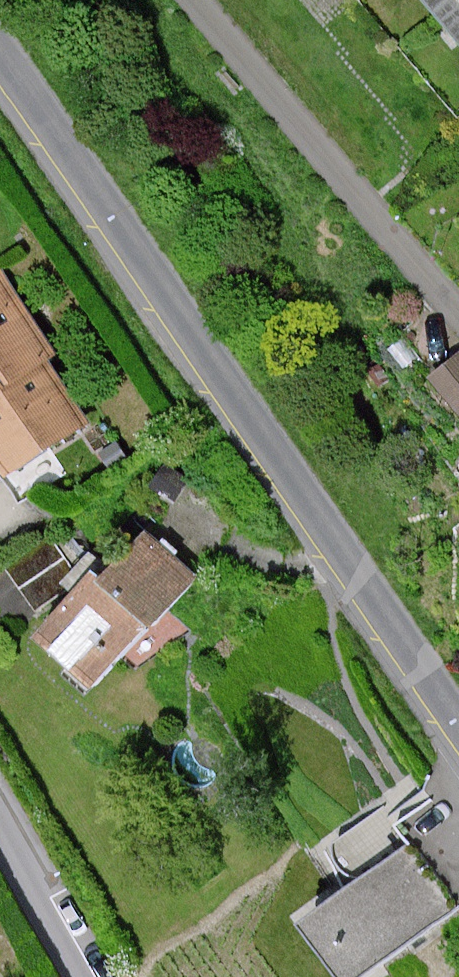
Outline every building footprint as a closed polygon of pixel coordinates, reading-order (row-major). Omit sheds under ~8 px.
[(458,46),(458,0),(421,0),(458,46)] [(0,274),(0,451),(16,477),(97,422),(57,363),(67,357),(10,267),(0,274)] [(441,375),(458,397),(458,360),(441,375)] [(207,575),(148,522),(46,635),(105,688),(207,575)] [(399,852),(301,925),(341,976),(371,976),(449,918),(399,852)]
